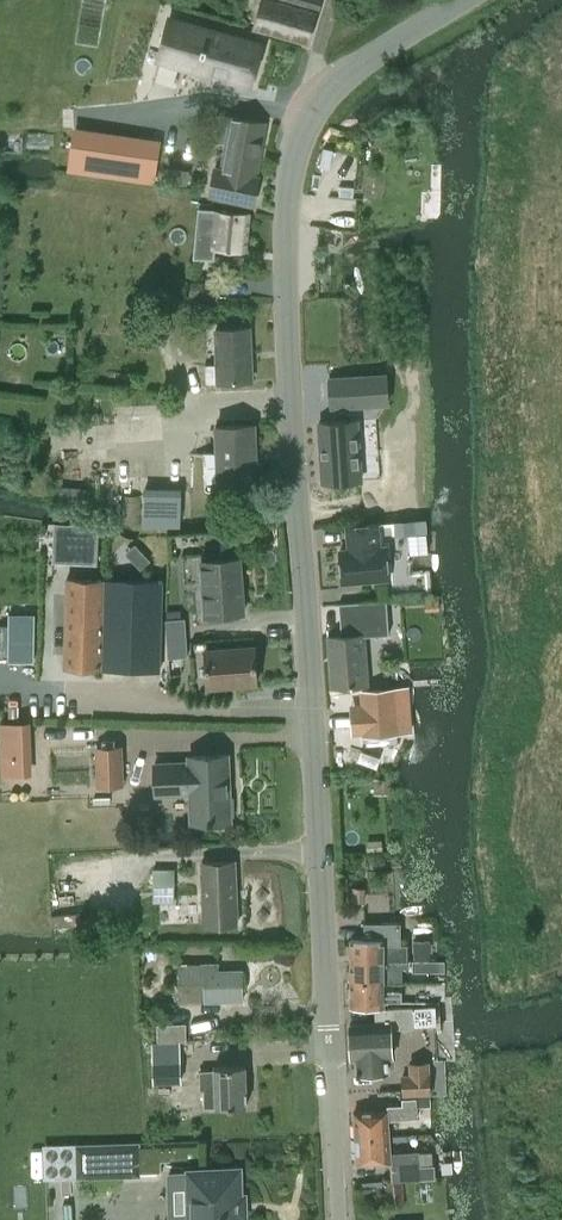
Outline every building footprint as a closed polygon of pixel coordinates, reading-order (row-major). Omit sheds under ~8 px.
[(254,25),(309,42),(322,0),(261,0),(254,25)] [(172,17),(160,59),(252,85),(264,44),(172,17)] [(216,166),(211,193),(254,203),(259,176),(256,175),(268,118),(234,114),(221,167),(216,166)] [(155,179),(160,143),(75,131),(70,167),(155,179)] [(187,184),(190,169),(163,165),(161,180),(187,184)] [(199,207),(194,255),(214,257),(215,245),(245,248),(249,212),(199,207)] [(194,276),(192,296),(212,298),(213,278),(194,276)] [(219,380),(252,378),(250,326),(216,327),(218,362),(205,362),(206,380),(219,380)] [(330,407),(390,404),(388,373),(329,376),(330,407)] [(359,420),(321,422),(325,482),(363,479),(359,420)] [(255,424),(216,425),(219,483),(258,481),(255,424)] [(143,524),(181,525),(182,488),(144,487),(143,524)] [(396,532),(401,532),(426,529),(425,517),(400,520),(394,520),(396,532)] [(100,523),(88,523),(54,521),(54,523),(52,561),(65,562),(69,556),(98,557),(100,523)] [(350,549),(341,549),(344,583),(390,579),(388,546),(382,546),(380,523),(348,525),(350,549)] [(266,538),(277,537),(276,527),(265,528),(266,538)] [(206,614),(244,611),(240,557),(202,559),(206,614)] [(112,667),(114,579),(67,577),(65,666),(112,667)] [(160,669),(162,580),(114,579),(112,667),(160,669)] [(342,636),(328,637),(332,687),(368,686),(365,637),(390,635),(388,600),(339,603),(342,636)] [(167,618),(181,617),(181,610),(167,610),(167,618)] [(9,658),(32,658),(32,614),(9,613),(9,658)] [(167,637),(186,636),(185,617),(181,617),(167,618),(166,618),(167,637)] [(0,627),(0,655),(8,655),(8,627),(0,627)] [(186,636),(167,637),(168,656),(188,655),(186,636)] [(208,685),(257,681),(254,645),(205,648),(208,685)] [(363,705),(356,705),(358,732),(365,731),(365,735),(397,732),(413,731),(411,709),(395,710),(393,688),(362,690),(363,705)] [(25,746),(24,723),(0,723),(1,747),(2,774),(26,773),(25,746)] [(96,746),(97,786),(124,785),(123,745),(96,746)] [(190,762),(154,764),(155,794),(191,792),(192,822),(230,820),(230,815),(234,815),(233,796),(229,797),(228,753),(189,755),(190,762)] [(205,925),(238,924),(236,860),(203,861),(205,925)] [(174,867),(153,867),(153,885),(174,885),(174,867)] [(355,887),(355,900),(365,900),(365,887),(355,887)] [(80,912),(52,915),(53,926),(81,923),(80,912)] [(352,940),(352,960),(409,959),(409,945),(403,945),(403,923),(367,923),(367,940),(352,940)] [(429,959),(429,940),(414,940),(414,959),(429,959)] [(352,960),(352,981),(386,980),(386,981),(404,981),(404,967),(409,967),(409,959),(352,960)] [(413,971),(429,971),(429,959),(414,959),(413,959),(413,971)] [(240,966),(176,967),(177,991),(241,990),(240,966)] [(386,980),(352,981),(352,1006),(386,1006),(386,1000),(402,1000),(401,990),(385,990),(385,981),(386,981),(386,980)] [(241,990),(177,991),(178,1015),(241,1014),(241,990)] [(376,1022),(350,1024),(352,1058),(356,1057),(357,1072),(389,1070),(388,1058),(393,1058),(391,1029),(413,1028),(412,1008),(375,1010),(376,1022)] [(159,1023),(159,1040),(188,1039),(187,1022),(159,1023)] [(180,1041),(153,1042),(154,1082),(181,1081),(180,1041)] [(415,1074),(403,1074),(404,1093),(430,1092),(429,1061),(414,1062),(415,1074)] [(205,1107),(217,1106),(248,1105),(246,1065),(216,1066),(216,1070),(201,1070),(202,1088),(204,1088),(205,1107)] [(358,1136),(390,1134),(389,1118),(418,1117),(417,1106),(417,1097),(403,1098),(403,1105),(388,1106),(388,1109),(356,1111),(358,1136)] [(430,1097),(417,1097),(417,1106),(431,1105),(430,1097)] [(420,1164),(419,1149),(391,1151),(390,1134),(358,1136),(359,1163),(391,1162),(392,1179),(419,1178),(436,1177),(435,1164),(420,1164)] [(239,1170),(202,1171),(201,1139),(149,1141),(76,1143),(77,1177),(90,1177),(141,1176),(140,1172),(162,1171),(162,1161),(190,1160),(191,1171),(171,1172),(172,1219),(241,1219),(239,1170)] [(404,1206),(402,1180),(384,1182),(386,1208),(404,1206)]
